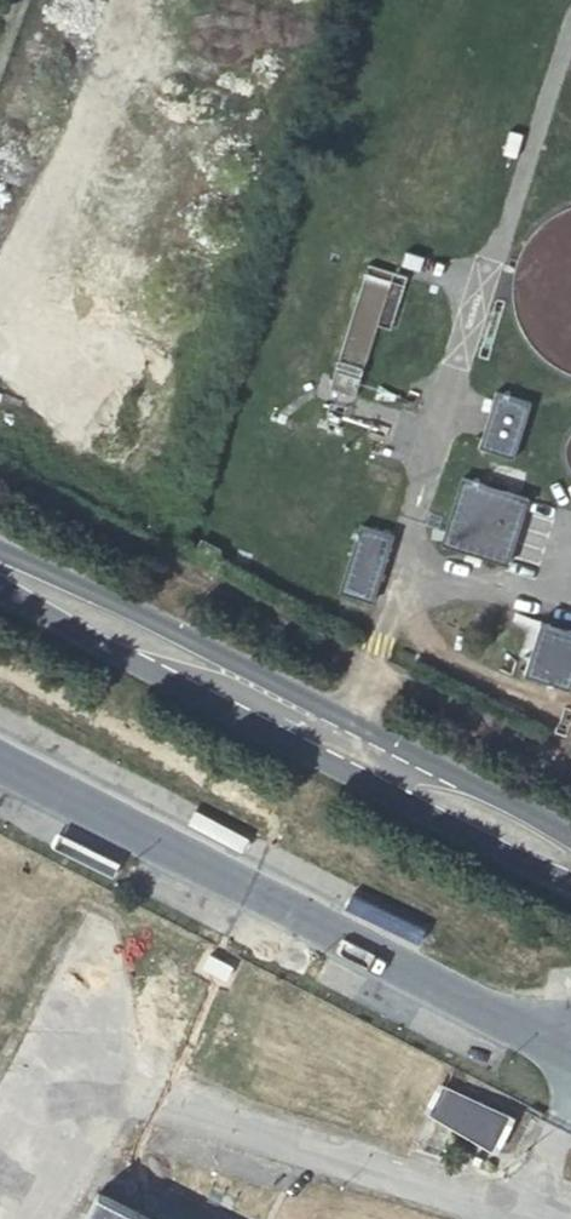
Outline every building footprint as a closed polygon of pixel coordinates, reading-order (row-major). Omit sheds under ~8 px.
[(408,275),(369,263),(332,388),(356,395),(377,323),(391,332),(408,275)] [(475,446),(511,458),(529,401),(493,390),(475,446)] [(568,436),(566,440),(564,445),(563,449),(563,454),(563,458),(564,463),(566,467),(568,470),(570,474),(570,434),(568,436)] [(442,543),(507,564),(528,498),(462,477),(442,543)] [(340,593),(373,604),(394,536),(361,526),(340,593)] [(538,622),(522,673),(570,689),(570,633),(538,622)] [(441,1082),(426,1108),(483,1138),(494,1152),(503,1145),(511,1138),(514,1129),(514,1117),(498,1114),(441,1082)] [(100,1192),(88,1216),(86,1218),(153,1218),(100,1192)] [(60,1218),(86,1218),(88,1216),(68,1204),(60,1218)]
